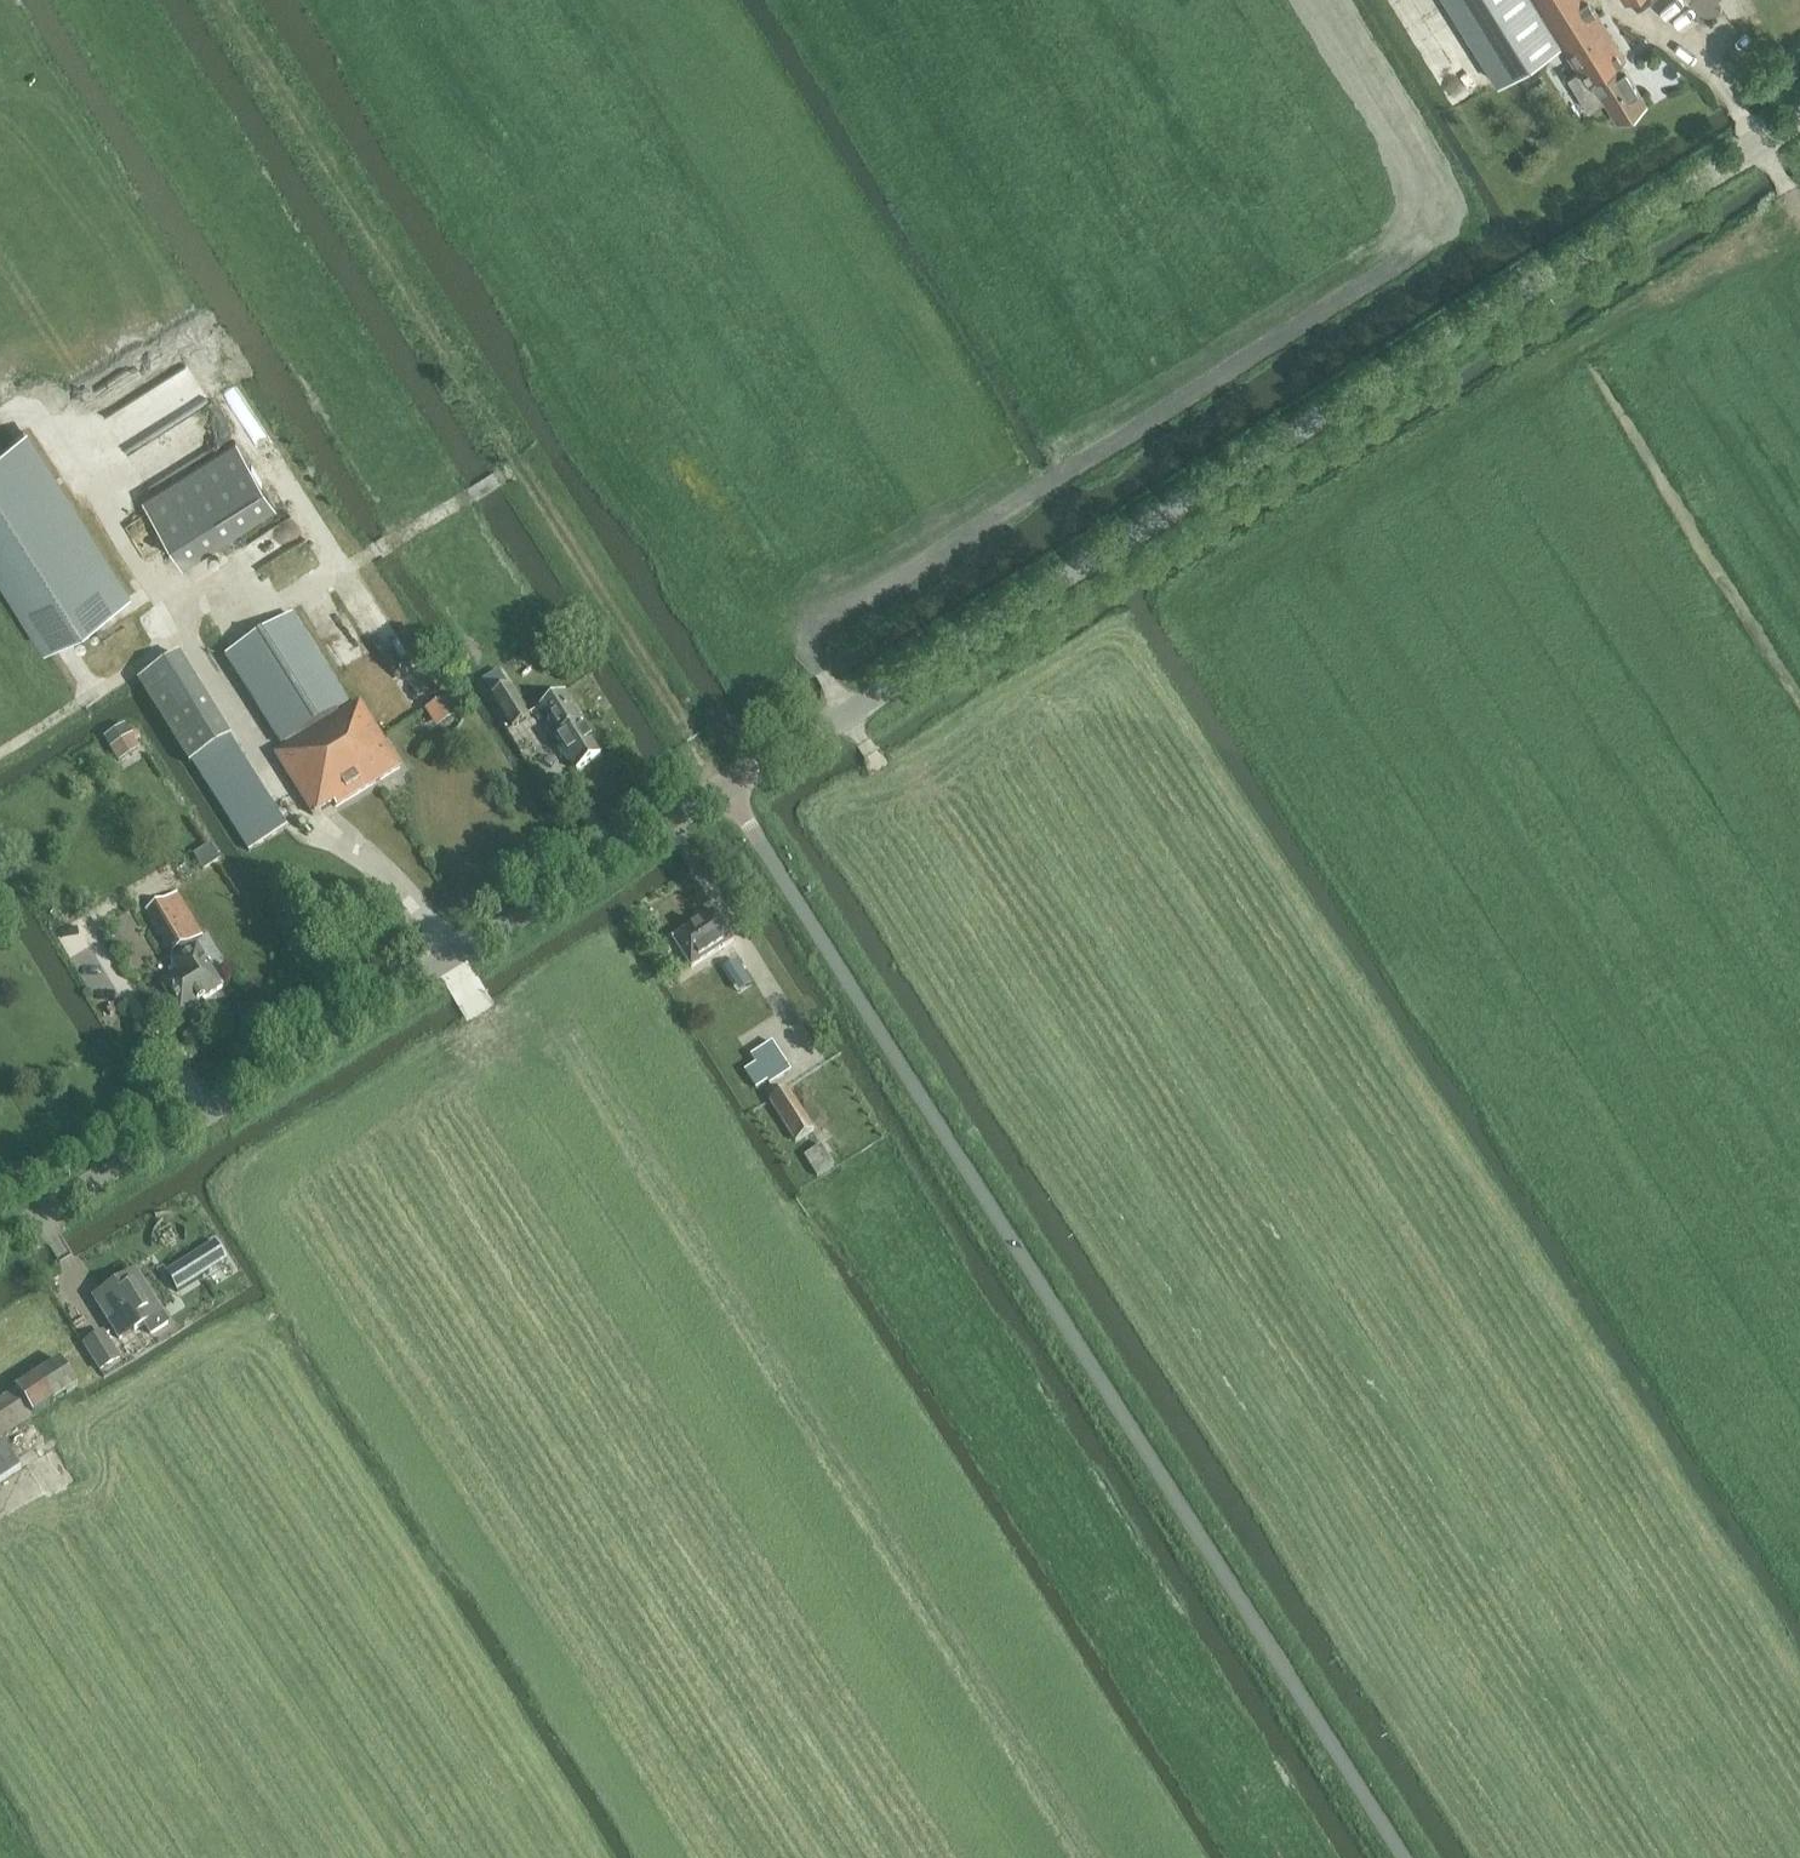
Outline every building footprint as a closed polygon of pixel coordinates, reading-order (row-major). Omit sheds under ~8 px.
[(1498,82),(1562,43),(1578,70),(1568,77),(1588,110),(1605,100),(1617,121),(1647,102),(1621,61),(1626,58),(1590,0),(1447,0),(1498,82)] [(0,447),(0,573),(47,648),(128,598),(25,432),(0,447)] [(144,500),(184,564),(277,505),(237,442),(144,500)] [(281,746),(296,737),(298,735),(300,738),(275,754),(313,816),(334,802),(336,806),(400,766),(359,701),(339,714),(337,711),(350,703),(294,613),(224,656),(281,746)] [(137,682),(190,764),(193,762),(250,851),(287,828),(179,655),(137,682)] [(493,698),(513,728),(530,717),(510,686),(493,698)] [(557,735),(555,736),(577,769),(600,755),(580,722),(583,720),(564,691),(539,707),(557,735)] [(122,723),(103,735),(110,746),(119,761),(139,748),(129,734),(122,723)] [(183,881),(212,863),(205,852),(190,861),(194,867),(179,876),(183,881)] [(175,965),(180,972),(161,983),(180,1014),(223,988),(199,951),(196,952),(191,943),(203,935),(178,892),(146,911),(177,963),(175,965)] [(691,967),(734,939),(715,911),(673,939),(691,967)] [(724,968),(740,992),(752,984),(736,960),(724,968)] [(756,1063),(745,1070),(756,1088),(767,1081),(770,1086),(792,1071),(773,1041),(751,1056),(756,1063)] [(796,1142),(814,1130),(787,1090),(769,1100),(796,1142)] [(804,1156),(817,1177),(834,1166),(821,1145),(804,1156)] [(178,1291),(226,1261),(215,1243),(167,1273),(178,1291)] [(95,1299),(114,1329),(121,1341),(146,1325),(152,1334),(167,1325),(161,1316),(163,1315),(136,1273),(95,1299)] [(84,1344),(101,1371),(120,1359),(103,1332),(84,1344)] [(78,1388),(61,1361),(0,1400),(0,1438),(33,1416),(78,1388)] [(0,1445),(0,1482),(22,1468),(4,1442),(0,1445)]
